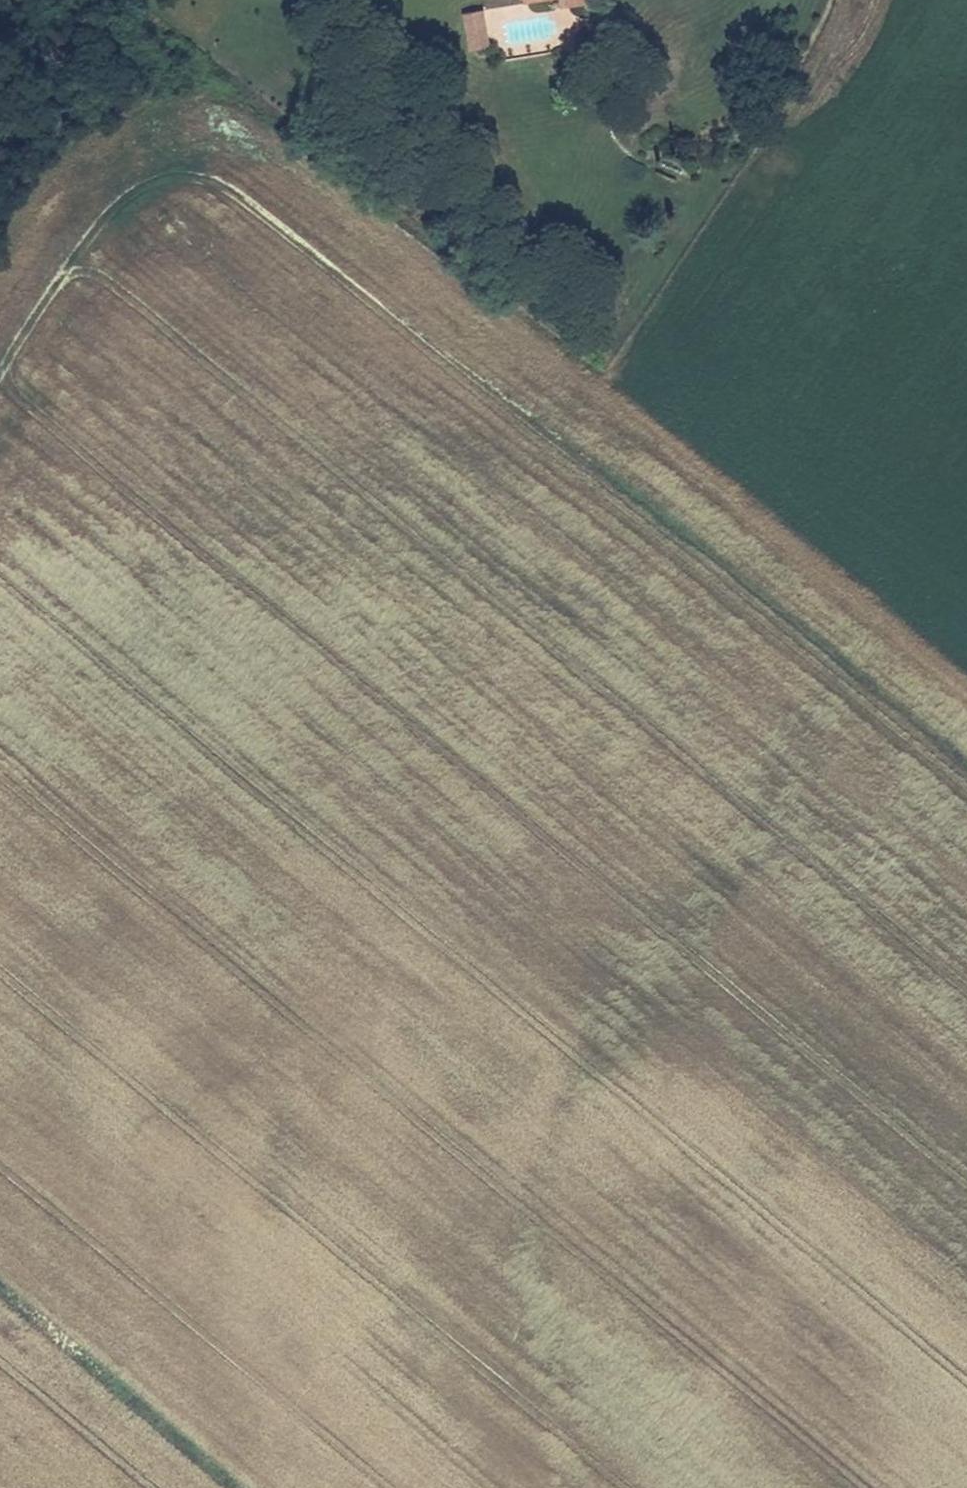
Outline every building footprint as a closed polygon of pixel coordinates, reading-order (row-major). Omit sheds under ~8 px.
[(530,10),(565,2),(567,13),(596,7),(594,0),(528,0),(530,10)] [(467,8),(470,40),(488,38),(485,6),(467,8)]
